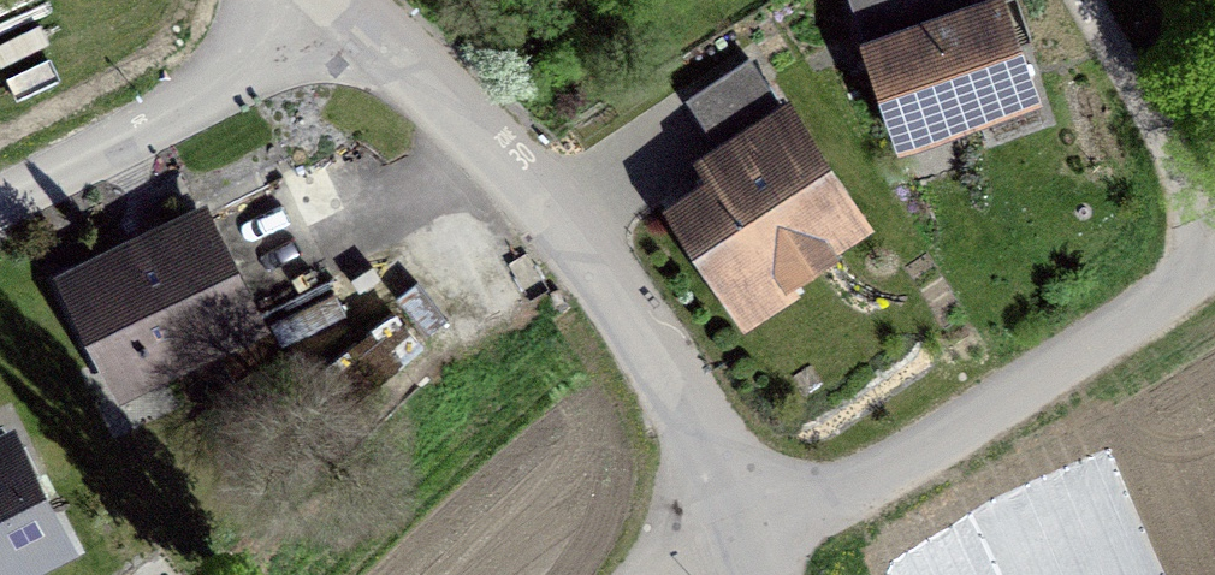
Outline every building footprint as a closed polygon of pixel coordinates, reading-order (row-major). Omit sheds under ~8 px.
[(869,17),(909,2),(908,0),(863,0),(869,17)] [(869,49),(898,132),(1031,85),(1001,2),(869,49)] [(774,268),(782,262),(787,271),(800,273),(819,260),(822,248),(817,240),(853,215),(749,58),(689,98),(741,177),(683,215),(724,279),(764,253),(774,268)] [(253,320),(202,215),(69,281),(109,357),(135,345),(148,372),(253,320)] [(398,344),(379,322),(320,371),(349,405),(397,367),(386,354),(398,344)] [(10,438),(0,443),(0,574),(6,574),(64,546),(10,438)]
